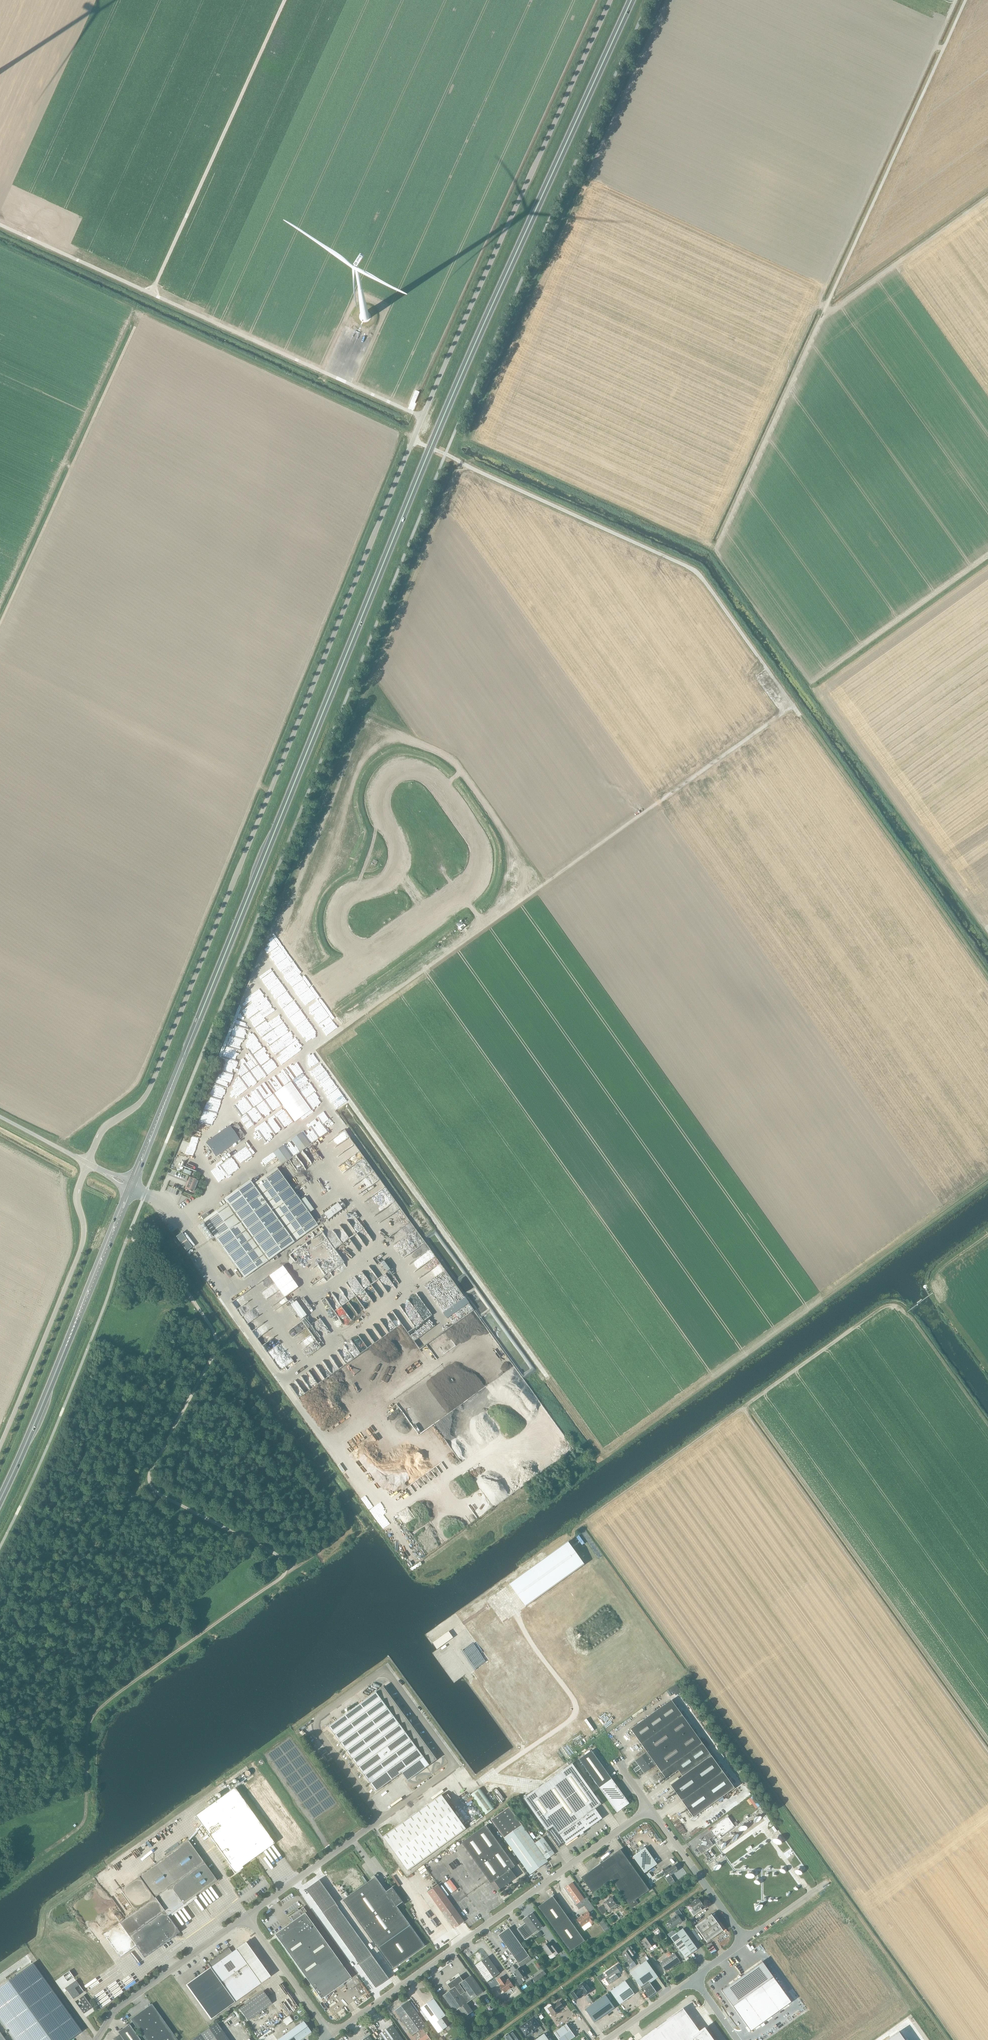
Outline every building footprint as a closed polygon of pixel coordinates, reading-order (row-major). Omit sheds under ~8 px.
[(34,222),(41,225),(43,220),(32,215),(28,224),(33,226),(34,222)] [(360,316),(360,317),(360,318),(360,319),(361,319),(361,320),(362,321),(363,322),(364,322),(365,322),(366,322),(367,322),(368,321),(369,320),(369,319),(370,319),(370,318),(370,317),(370,316),(370,315),(369,315),(369,314),(368,313),(367,312),(366,312),(365,312),(364,312),(363,312),(362,313),(361,314),(361,315),(360,315),(360,316)] [(279,1094),(245,1116),(252,1126),(255,1124),(259,1129),(264,1126),(261,1122),(284,1107),(283,1106),(288,1103),(281,1093),(279,1094)] [(292,1110),(275,1121),(280,1127),(283,1125),(286,1131),(306,1117),(302,1111),(309,1107),(305,1101),(292,1109),(292,1110)] [(274,1123),(258,1132),(262,1141),(264,1139),(266,1143),(264,1144),(265,1147),(274,1142),(272,1137),(276,1135),(274,1131),(278,1129),(274,1123)] [(317,1131),(314,1133),(318,1138),(323,1135),(321,1131),(324,1130),(325,1133),(327,1131),(322,1123),(318,1126),(315,1128),(317,1131)] [(216,1157),(239,1140),(229,1126),(206,1143),(216,1157)] [(300,1151),(312,1142),(306,1133),(302,1135),(296,1139),(299,1142),(296,1144),(300,1151)] [(233,1150),(233,1156),(248,1156),(255,1156),(255,1144),(245,1144),(245,1150),(233,1150)] [(280,1155),(262,1162),(264,1168),(282,1161),(280,1155)] [(230,1156),(220,1163),(230,1177),(234,1174),(232,1172),(238,1167),(230,1156)] [(300,1201),(276,1169),(252,1186),(250,1182),(224,1200),(227,1204),(203,1221),(244,1278),(317,1226),(309,1214),(313,1210),(304,1198),(300,1201)] [(195,1189),(196,1190),(199,1181),(189,1177),(188,1182),(189,1182),(185,1190),(193,1193),(195,1189)] [(321,1196),(324,1200),(318,1205),(320,1207),(332,1199),(327,1192),(321,1196)] [(331,1222),(347,1213),(343,1207),(327,1216),(331,1222)] [(382,1230),(388,1228),(387,1227),(389,1226),(388,1223),(386,1224),(385,1221),(377,1225),(380,1232),(382,1231),(382,1230)] [(187,1250),(191,1247),(182,1234),(178,1237),(187,1250)] [(191,1236),(199,1247),(202,1245),(194,1234),(191,1236)] [(432,1439),(439,1434),(437,1429),(429,1434),(432,1439)] [(584,1565),(568,1542),(510,1584),(526,1607),(584,1565)] [(438,1649),(454,1637),(450,1631),(434,1643),(434,1642),(433,1643),(438,1649)] [(384,1687),(329,1727),(376,1792),(402,1773),(408,1781),(429,1765),(437,1760),(412,1726),(410,1721),(409,1721),(384,1687)] [(631,1729),(641,1744),(682,1715),(671,1700),(631,1729)] [(609,1714),(599,1721),(601,1724),(611,1718),(609,1714)] [(711,1756),(682,1715),(641,1744),(647,1752),(635,1761),(644,1773),(656,1764),(666,1779),(678,1771),(683,1777),(711,1756)] [(579,1760),(617,1813),(630,1804),(591,1751),(579,1760)] [(682,1802),(723,1773),(711,1756),(683,1777),(670,1785),(682,1802)] [(601,1805),(572,1764),(523,1799),(559,1848),(565,1844),(566,1845),(580,1834),(581,1836),(584,1833),(583,1832),(602,1819),(595,1809),(601,1805)] [(735,1789),(723,1773),(682,1802),(694,1818),(735,1789)] [(468,1784),(457,1791),(458,1794),(470,1787),(468,1784)] [(229,1866),(235,1874),(243,1868),(242,1867),(255,1858),(274,1844),(254,1815),(235,1788),(195,1816),(230,1865),(229,1866)] [(480,1788),(471,1794),(486,1815),(495,1809),(480,1788)] [(466,1829),(442,1795),(383,1837),(408,1871),(466,1829)] [(474,1807),(477,1806),(472,1797),(469,1799),(474,1807)] [(491,1820),(530,1875),(548,1862),(547,1860),(535,1843),(509,1807),(491,1820)] [(713,1834),(714,1835),(715,1836),(720,1833),(722,1836),(735,1827),(727,1817),(715,1826),(716,1828),(711,1831),(713,1834)] [(486,1825),(462,1843),(491,1884),(494,1881),(500,1889),(516,1878),(511,1869),(515,1866),(486,1825)] [(697,1849),(701,1854),(713,1845),(709,1840),(714,1837),(714,1835),(713,1834),(711,1832),(701,1839),(704,1843),(697,1849)] [(535,1843),(547,1860),(555,1854),(543,1838),(535,1843)] [(138,1876),(139,1878),(121,1891),(135,1911),(104,1934),(120,1957),(136,1946),(144,1958),(180,1932),(168,1916),(183,1905),(216,1881),(217,1881),(211,1873),(213,1872),(212,1870),(210,1871),(188,1840),(163,1858),(138,1876)] [(645,1873),(657,1864),(645,1848),(633,1857),(645,1873)] [(650,1890),(620,1850),(604,1862),(603,1861),(603,1860),(600,1863),(601,1864),(581,1878),(593,1894),(612,1881),(629,1905),(650,1890)] [(425,1866),(460,1915),(477,1903),(442,1854),(425,1866)] [(668,1867),(662,1870),(666,1875),(668,1873),(670,1876),(678,1870),(674,1865),(669,1869),(668,1867)] [(386,1892),(376,1877),(343,1900),(378,1949),(393,1970),(426,1947),(410,1925),(397,1907),(403,1902),(393,1887),(386,1892)] [(319,1880),(315,1883),(320,1890),(324,1887),(319,1880)] [(576,1905),(584,1899),(572,1882),(564,1888),(576,1905)] [(317,1892),(320,1890),(315,1883),(310,1887),(315,1894),(317,1892)] [(217,1885),(215,1887),(221,1899),(224,1897),(217,1885)] [(438,1885),(428,1892),(454,1929),(464,1922),(438,1885)] [(310,1887),(306,1889),(311,1897),(315,1894),(310,1887)] [(324,1887),(320,1890),(317,1892),(320,1896),(327,1891),(324,1887)] [(323,1900),(330,1896),(327,1891),(320,1896),(323,1900)] [(209,1902),(213,1899),(208,1892),(204,1895),(209,1902)] [(315,1894),(311,1897),(314,1901),(320,1896),(317,1892),(315,1894)] [(320,1896),(314,1901),(317,1905),(323,1900),(320,1896)] [(326,1904),(333,1900),(330,1896),(323,1900),(326,1904)] [(553,1896),(538,1907),(570,1952),(585,1941),(553,1896)] [(620,1905),(613,1896),(603,1904),(605,1906),(602,1907),(602,1906),(598,1908),(603,1914),(606,1912),(605,1911),(608,1910),(610,1913),(620,1905)] [(699,1908),(703,1905),(699,1899),(696,1901),(695,1900),(694,1900),(693,1901),(692,1902),(693,1903),(690,1905),(692,1907),(691,1908),(692,1911),(691,1912),(694,1916),(701,1911),(699,1909),(699,1908)] [(323,1900),(317,1905),(320,1909),(326,1904),(323,1900)] [(326,1904),(329,1908),(330,1908),(335,1904),(333,1900),(326,1904)] [(320,1909),(322,1913),(329,1908),(326,1904),(320,1909)] [(351,1978),(309,1919),(311,1918),(303,1907),(299,1910),(297,1909),(298,1910),(296,1912),(290,1917),(293,1921),(275,1934),(321,1999),(351,1978)] [(332,1911),(330,1908),(329,1908),(322,1913),(325,1916),(332,1911)] [(679,1918),(683,1916),(678,1910),(675,1912),(677,1915),(668,1922),(672,1928),(682,1922),(679,1918)] [(332,1911),(325,1916),(327,1920),(334,1914),(332,1911)] [(582,1927),(589,1921),(591,1924),(595,1922),(593,1919),(588,1912),(577,1920),(582,1927)] [(543,1927),(532,1913),(523,1920),(525,1923),(533,1934),(543,1927)] [(754,1925),(759,1919),(754,1913),(748,1919),(754,1925)] [(334,1914),(327,1920),(329,1923),(337,1918),(334,1914)] [(711,1915),(695,1926),(707,1942),(723,1931),(711,1915)] [(332,1926),(339,1921),(337,1918),(329,1923),(332,1926)] [(334,1929),(341,1924),(339,1921),(332,1926),(334,1929)] [(525,1940),(533,1934),(525,1923),(517,1929),(525,1940)] [(341,1924),(334,1929),(336,1933),(344,1927),(341,1924)] [(344,1927),(336,1933),(339,1936),(346,1931),(344,1927)] [(529,1956),(509,1928),(498,1935),(519,1964),(529,1956)] [(670,1938),(685,1958),(697,1949),(683,1929),(670,1938)] [(352,1939),(358,1935),(354,1930),(348,1934),(351,1937),(352,1939)] [(339,1936),(341,1939),(348,1934),(346,1931),(339,1936)] [(351,1937),(348,1934),(341,1939),(343,1942),(351,1937)] [(648,1949),(655,1944),(649,1936),(642,1941),(648,1949)] [(346,1946),(352,1941),(353,1940),(352,1939),(351,1937),(343,1942),(345,1944),(346,1946)] [(246,1942),(236,1949),(232,1952),(228,1948),(219,1954),(218,1954),(218,1955),(208,1963),(211,1967),(186,1985),(211,2019),(234,2002),(260,1984),(270,1977),(246,1942)] [(555,1956),(561,1952),(556,1945),(553,1948),(549,1942),(543,1947),(549,1956),(553,1953),(555,1956)] [(630,1969),(636,1965),(633,1961),(636,1959),(634,1955),(637,1953),(631,1946),(626,1949),(627,1951),(623,1954),(630,1963),(630,1969)] [(355,1959),(362,1954),(363,1953),(361,1950),(359,1951),(353,1955),(355,1959)] [(680,1962),(674,1953),(660,1964),(666,1972),(680,1962)] [(373,1956),(366,1961),(369,1965),(376,1960),(373,1956)] [(475,1966),(487,1982),(500,1973),(488,1957),(475,1966)] [(376,1960),(369,1965),(372,1969),(379,1964),(376,1960)] [(363,1969),(369,1965),(366,1961),(360,1965),(363,1969)] [(656,1992),(650,1983),(658,1977),(646,1961),(630,1973),(642,1989),(643,1990),(648,1998),(649,1998),(656,1992)] [(733,2007),(774,1978),(762,1962),(722,1991),(733,2007)] [(82,2032),(33,1963),(0,1987),(0,2021),(14,2039),(70,2039),(82,2032)] [(375,1973),(381,1968),(379,1964),(372,1969),(375,1973)] [(369,1965),(363,1969),(366,1973),(372,1969),(369,1965)] [(620,1973),(615,1966),(606,1973),(609,1977),(606,1979),(609,1984),(618,1978),(616,1975),(620,1973)] [(526,1975),(521,1967),(515,1972),(518,1976),(515,1978),(520,1985),(523,1983),(522,1982),(527,1980),(524,1976),(526,1975)] [(381,1968),(375,1973),(378,1977),(380,1975),(384,1972),(381,1968)] [(366,1973),(368,1977),(375,1973),(372,1969),(366,1973)] [(380,1975),(385,1982),(389,1979),(384,1972),(380,1975)] [(371,1981),(375,1979),(378,1977),(375,1973),(368,1977),(371,1981)] [(380,1975),(378,1977),(375,1979),(380,1985),(385,1982),(380,1975)] [(473,2011),(467,2003),(483,1992),(471,1975),(463,1981),(460,1976),(447,1985),(451,1990),(443,1996),(455,2012),(459,2009),(465,2017),(473,2011)] [(501,1987),(505,1994),(514,1988),(509,1981),(506,1983),(505,1982),(505,1981),(503,1978),(498,1981),(502,1986),(501,1987)] [(375,1979),(371,1981),(376,1988),(380,1985),(375,1979)] [(73,1999),(79,1995),(74,1988),(79,1985),(83,1992),(84,1992),(76,1980),(65,1988),(73,1999)] [(620,2005),(635,1994),(625,1981),(610,1991),(620,2005)] [(591,1991),(585,1982),(578,1986),(580,1988),(576,1991),(576,1990),(571,1993),(576,2000),(581,1997),(580,1996),(584,1994),(585,1996),(591,1991)] [(239,2009),(248,2021),(272,2003),(263,1991),(239,2009)] [(92,2008),(84,1995),(79,1999),(84,2005),(80,2008),(75,2002),(84,2014),(92,2008)] [(595,2023),(615,2008),(606,1995),(585,2010),(595,2023)] [(433,2025),(441,2019),(445,2016),(433,1999),(421,2008),(433,2025)] [(413,2035),(426,2026),(408,2001),(395,2011),(413,2035)] [(554,2004),(548,2009),(553,2016),(560,2012),(559,2010),(564,2007),(560,2002),(555,2005),(554,2004)] [(145,2039),(178,2039),(152,2004),(130,2019),(145,2039)] [(704,2030),(700,2033),(699,2031),(683,2008),(639,2039),(712,2039),(704,2030)] [(285,2022),(288,2027),(294,2024),(291,2018),(285,2022)] [(533,2018),(521,2027),(524,2030),(523,2030),(523,2031),(526,2035),(527,2035),(531,2032),(532,2033),(535,2031),(534,2030),(536,2028),(539,2025),(533,2018)] [(447,2027),(441,2019),(433,2025),(439,2033),(447,2027)] [(301,2039),(311,2032),(306,2025),(307,2025),(304,2021),(277,2039),(300,2039),(301,2039)] [(205,2039),(229,2039),(216,2022),(201,2034),(205,2039)] [(129,2024),(118,2032),(120,2035),(113,2039),(140,2039),(129,2024)] [(575,2037),(566,2024),(554,2033),(559,2039),(570,2039),(575,2037)] [(392,2025),(380,2034),(385,2039),(403,2039),(392,2025)] [(507,2039),(519,2039),(513,2031),(507,2035),(506,2036),(505,2037),(507,2039)] [(899,2032),(887,2039),(904,2039),(899,2032)]
